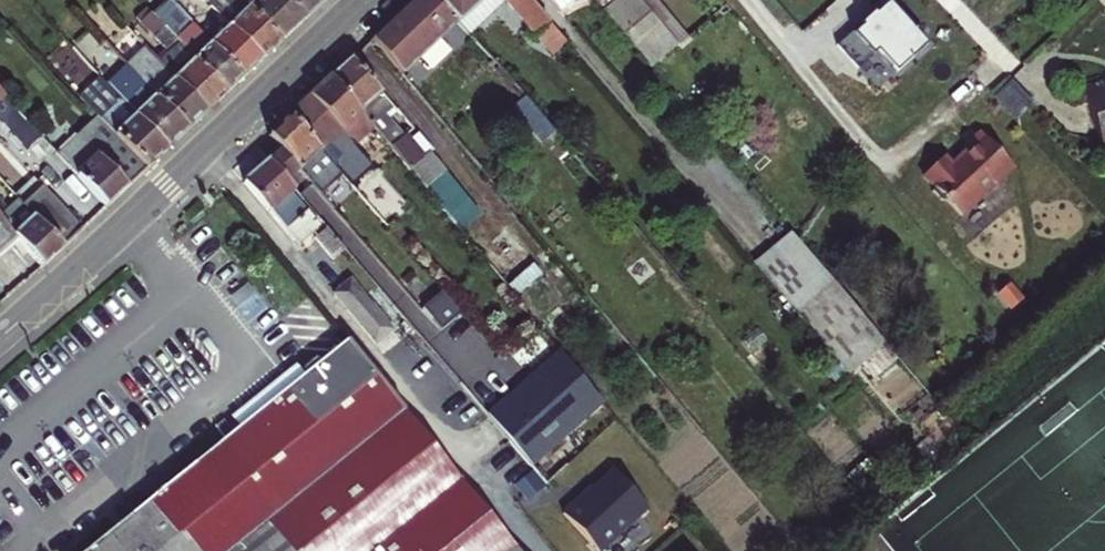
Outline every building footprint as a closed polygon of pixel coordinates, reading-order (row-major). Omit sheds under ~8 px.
[(262,59),(211,4),(204,12),(193,0),(171,0),(192,22),(243,77),(262,59)] [(281,40),(243,0),(207,0),(211,4),(262,59),(281,40)] [(306,17),(290,0),(243,0),(281,40),(306,17)] [(324,0),(290,0),(306,17),(324,0)] [(372,39),(401,74),(453,25),(432,0),(414,0),(372,39)] [(456,21),(436,0),(432,0),(453,25),(456,21)] [(482,0),(436,0),(456,21),(458,23),(482,0)] [(458,23),(468,34),(505,0),(504,0),(482,0),(458,23)] [(505,0),(535,36),(549,23),(529,0),(504,0),(505,0)] [(560,12),(574,0),(550,0),(560,12)] [(603,11),(616,0),(593,0),(603,11)] [(687,37),(656,0),(616,0),(603,11),(651,68),(678,46),(677,45),(687,37)] [(929,42),(888,0),(882,0),(835,45),(879,91),(929,42)] [(139,22),(150,12),(147,8),(136,18),(139,22)] [(207,111),(227,93),(176,38),(150,12),(139,22),(165,48),(156,57),(207,111)] [(227,93),(243,77),(192,22),(176,38),(227,93)] [(535,36),(552,55),(566,43),(549,23),(535,36)] [(188,129),(207,111),(156,57),(145,46),(126,64),(128,66),(188,129)] [(374,129),(390,149),(403,138),(390,124),(387,120),(396,112),(352,59),(332,78),(374,129)] [(168,149),(188,129),(128,66),(108,85),(168,149)] [(496,72),(520,101),(524,97),(500,68),(496,72)] [(147,169),(168,149),(108,85),(101,78),(79,97),(98,116),(147,169)] [(342,132),(355,146),(374,129),(332,78),(311,97),(290,116),(320,152),(342,132)] [(1102,143),(1104,142),(1104,80),(1084,88),(1102,143)] [(525,110),(548,137),(554,132),(531,105),(525,110)] [(525,110),(518,116),(541,143),(542,142),(548,137),(525,110)] [(387,120),(390,124),(400,116),(396,112),(387,120)] [(106,207),(147,169),(98,116),(58,155),(106,207)] [(269,135),(310,183),(321,194),(341,176),(332,165),(320,152),(290,116),(269,135)] [(1012,166),(979,131),(964,145),(967,148),(950,163),(942,155),(922,174),(931,183),(931,189),(940,199),(946,199),(960,215),(1012,166)] [(332,165),(333,167),(355,146),(342,132),(320,152),(332,165)] [(548,137),(565,157),(571,152),(554,132),(548,137)] [(429,154),(431,152),(417,136),(409,143),(404,137),(403,138),(390,149),(424,189),(444,172),(429,154)] [(542,142),(559,162),(565,157),(548,137),(542,142)] [(297,222),(309,236),(317,229),(317,223),(291,192),(294,190),(269,161),(244,182),(285,233),(297,222)] [(520,278),(527,286),(541,275),(504,230),(497,236),(444,172),(424,189),(507,288),(520,278)] [(21,204),(40,186),(33,178),(14,196),(17,199),(21,204)] [(62,248),(81,228),(40,186),(21,204),(62,248)] [(336,212),(367,247),(386,228),(355,193),(336,212)] [(62,248),(21,204),(17,199),(6,209),(0,202),(0,218),(17,238),(31,253),(42,267),(62,248)] [(17,238),(0,218),(0,252),(17,238)] [(285,233),(297,247),(309,236),(297,222),(285,233)] [(333,260),(346,250),(326,227),(314,238),(333,260)] [(792,233),(755,264),(849,374),(885,343),(792,233)] [(507,288),(514,297),(527,286),(520,278),(507,288)] [(391,330),(350,280),(334,293),(376,343),(391,330)] [(424,305),(439,324),(456,311),(441,292),(424,305)] [(347,340),(304,376),(233,432),(223,420),(214,426),(225,439),(87,550),(518,550),(347,340)] [(522,383),(563,431),(599,398),(559,350),(522,383)] [(230,417),(239,428),(304,376),(295,365),(230,417)] [(543,449),(563,431),(522,383),(501,402),(543,449)] [(487,415),(531,465),(592,412),(596,408),(602,402),(599,398),(563,431),(543,449),(501,402),(487,415)] [(592,412),(596,417),(600,413),(596,408),(592,412)] [(596,550),(601,550),(647,509),(613,472),(579,504),(577,502),(563,515),(596,550)]
